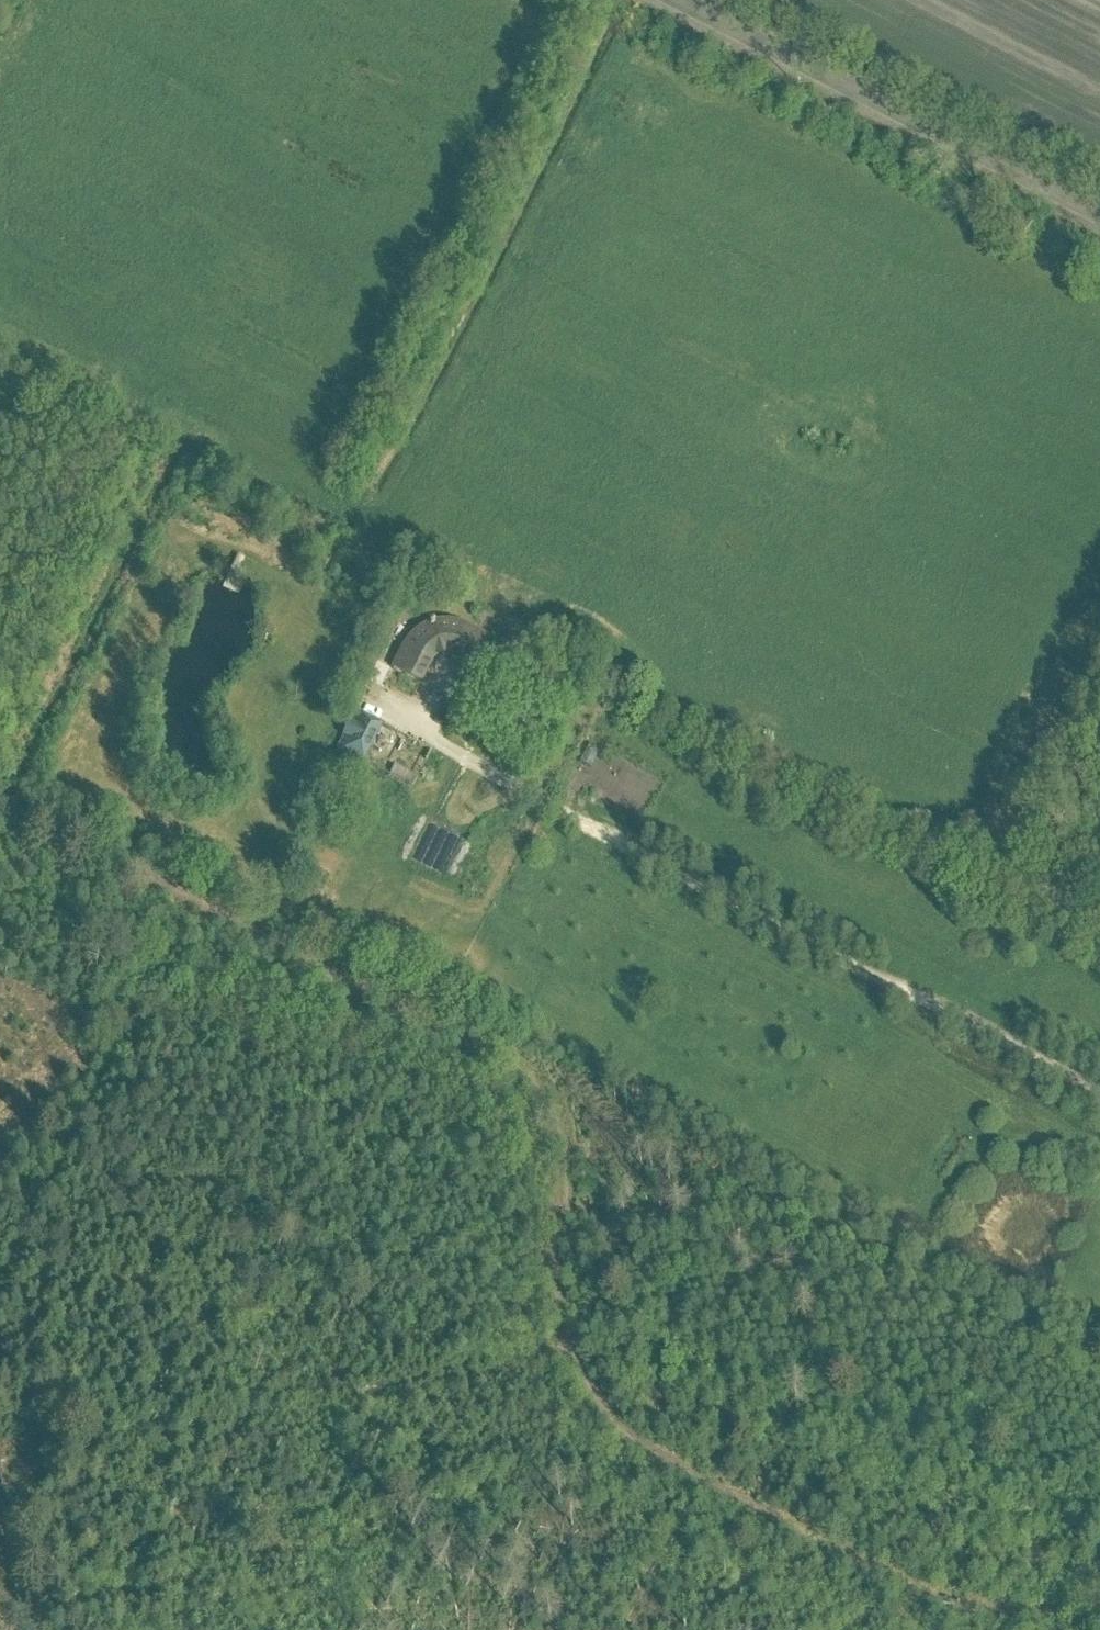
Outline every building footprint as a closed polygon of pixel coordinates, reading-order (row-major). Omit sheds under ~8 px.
[(420,686),(432,664),(434,661),(435,660),(436,660),(438,658),(441,657),(443,657),(445,657),(447,657),(450,657),(452,658),(472,669),(486,640),(470,630),(467,629),(463,627),(460,626),(456,625),(451,624),(447,624),(443,624),(438,624),(434,625),(429,626),(425,628),(421,630),(417,632),(414,635),(411,638),(407,641),(405,644),(402,648),(391,671),(420,686)] [(363,753),(338,740),(317,780),(341,793),(363,753)]
